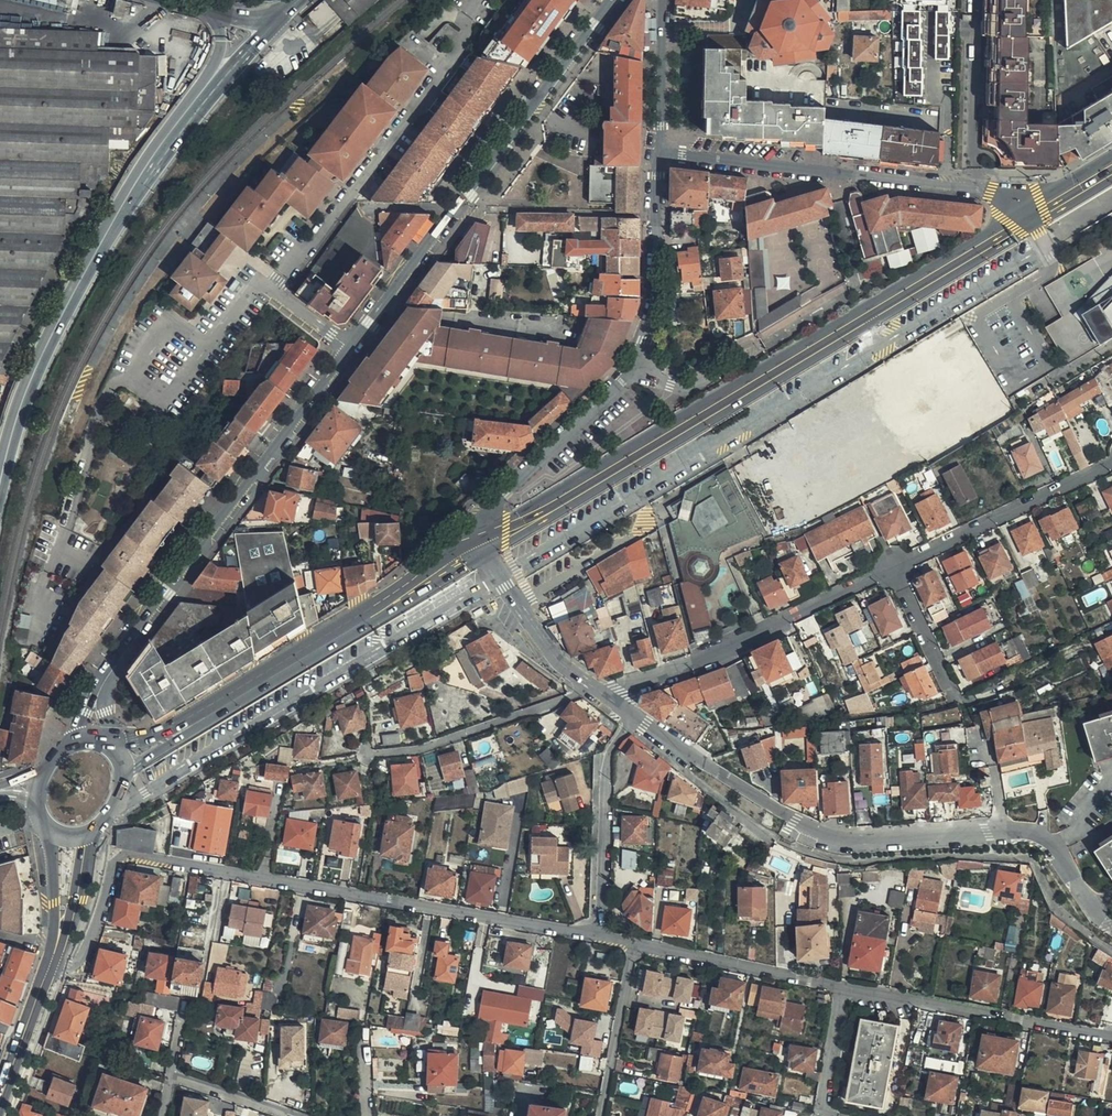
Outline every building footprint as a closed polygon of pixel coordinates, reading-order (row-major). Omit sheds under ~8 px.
[(71,8),(73,0),(35,0),(71,8)] [(127,2),(116,0),(113,14),(124,17),(127,2)] [(351,24),(378,0),(329,0),(351,24)] [(641,50),(643,0),(634,0),(606,37),(641,50)] [(674,15),(685,17),(687,20),(707,21),(709,7),(710,0),(676,0),(674,15)] [(709,7),(727,9),(727,4),(733,5),(733,1),(728,1),(728,0),(710,0),(709,7)] [(748,29),(755,32),(749,46),(759,58),(773,56),(774,63),(813,56),(812,49),(828,47),(832,34),(822,22),(828,16),(825,12),(819,5),(816,0),(759,0),(747,29),(748,29)] [(819,5),(825,12),(832,12),(833,0),(819,0),(819,5)] [(834,12),(838,12),(848,11),(849,0),(835,0),(834,12)] [(922,9),(922,4),(913,4),(913,0),(900,0),(900,10),(922,9)] [(1050,0),(984,0),(983,147),(990,149),(995,152),(999,157),(1001,166),(1064,167),(1058,154),(1056,125),(1050,0)] [(1111,0),(1065,0),(1067,50),(1111,21),(1111,17),(1111,0)] [(545,63),(554,50),(551,48),(555,42),(558,44),(580,13),(568,4),(561,14),(553,8),(550,12),(546,9),(530,32),(516,55),(510,64),(524,67),(531,67),(539,65),(545,63)] [(923,19),(922,9),(900,10),(901,20),(923,19)] [(848,11),(838,12),(838,20),(869,19),(869,18),(868,11),(848,11)] [(951,41),(951,25),(926,24),(925,44),(927,44),(927,47),(937,48),(937,44),(939,44),(939,40),(951,41)] [(63,271),(95,214),(100,207),(90,200),(100,186),(108,177),(109,139),(136,140),(154,113),(156,56),(139,56),(137,50),(134,49),(97,47),(98,33),(0,29),(0,268),(63,271)] [(712,126),(713,35),(707,35),(705,117),(705,133),(718,134),(742,137),(822,147),(822,140),(712,126)] [(746,50),(746,35),(713,35),(712,126),(822,140),(823,118),(824,107),(789,106),(789,104),(771,103),(771,101),(745,100),(745,80),(738,79),(738,73),(733,73),(732,66),(724,66),(724,49),(746,50)] [(876,60),(877,38),(855,36),(854,59),(876,60)] [(606,37),(595,52),(641,60),(641,50),(606,37)] [(401,48),(390,56),(396,61),(405,50),(401,48)] [(499,61),(510,64),(516,55),(507,49),(499,61)] [(215,226),(194,254),(190,251),(181,264),(171,276),(177,281),(172,288),(192,304),(199,294),(203,290),(206,292),(218,276),(211,271),(226,252),(235,241),(239,234),(246,239),(280,194),(285,199),(289,202),(294,196),(307,205),(334,170),(339,174),(340,175),(423,65),(405,50),(396,61),(390,56),(374,75),(379,79),(374,86),(365,80),(354,94),(360,98),(329,139),(323,135),(318,131),(305,147),(308,149),(302,158),(298,155),(284,172),(279,170),(277,173),(271,168),(254,190),(247,186),(215,226)] [(595,52),(589,59),(604,61),(604,63),(615,65),(615,107),(611,106),(611,121),(640,122),(641,69),(641,60),(595,52)] [(440,108),(474,131),(522,68),(477,58),(440,108)] [(428,68),(423,65),(340,175),(345,179),(428,68)] [(836,65),(827,65),(826,81),(835,81),(836,65)] [(1098,100),(1111,91),(1111,76),(1091,89),(1098,100)] [(898,94),(911,96),(912,88),(898,86),(898,94)] [(1098,100),(1056,125),(1058,154),(1074,147),(1081,158),(1111,139),(1111,91),(1098,100)] [(354,94),(323,135),(329,139),(360,98),(354,94)] [(895,94),(894,103),(910,104),(911,96),(898,94),(895,94)] [(420,202),(474,131),(440,108),(378,189),(378,202),(420,202)] [(822,154),(937,168),(939,132),(823,118),(822,140),(822,147),(822,154)] [(604,156),(594,156),(594,165),(639,166),(640,122),(611,121),(605,121),(603,123),(603,127),(604,129),(604,156)] [(1075,159),(1071,151),(1063,155),(1068,163),(1075,159)] [(616,204),(616,211),(638,212),(639,166),(594,165),(589,165),(588,203),(616,204)] [(690,189),(690,172),(671,169),(671,186),(690,189)] [(308,216),(339,174),(334,170),(307,205),(294,196),(289,202),(308,216)] [(707,196),(708,174),(690,172),(690,189),(690,205),(707,208),(707,196)] [(744,200),(744,197),(747,179),(708,174),(707,196),(744,200)] [(90,200),(100,207),(110,194),(100,186),(90,200)] [(690,205),(690,189),(671,186),(670,203),(690,205)] [(827,188),(826,188),(774,203),(771,195),(768,193),(764,192),(744,197),(744,200),(744,201),(747,238),(758,235),(827,214),(825,206),(831,204),(827,188)] [(369,201),(378,202),(378,189),(369,201)] [(973,225),(979,226),(981,206),(943,202),(900,197),(888,200),(886,196),(863,202),(861,196),(856,193),(850,194),(848,204),(864,258),(902,247),(895,225),(895,224),(901,222),(929,225),(934,226),(936,226),(942,234),(954,235),(962,229),(965,229),(971,230),(973,230),(973,225)] [(246,249),(250,245),(285,199),(280,194),(246,239),(239,234),(235,241),(246,249)] [(357,306),(374,284),(372,282),(381,269),(380,269),(380,265),(377,263),(375,248),(362,248),(361,216),(354,211),(307,275),(310,277),(301,290),(312,298),(336,297),(357,306)] [(670,212),(670,238),(680,238),(680,226),(693,226),(693,225),(705,225),(706,225),(706,211),(693,211),(692,212),(670,212)] [(430,215),(380,213),(379,216),(381,240),(399,255),(430,215)] [(572,216),(518,215),(518,230),(572,231),(572,216)] [(374,226),(361,216),(362,248),(375,248),(374,226)] [(580,216),(578,216),(580,231),(592,231),(600,231),(601,228),(618,228),(618,218),(582,217),(580,216)] [(638,219),(618,218),(618,228),(601,228),(600,231),(600,240),(638,239),(638,219)] [(190,251),(194,254),(215,226),(207,220),(199,231),(190,242),(176,260),(181,264),(190,251)] [(455,250),(454,263),(472,264),(481,264),(490,226),(475,222),(455,250)] [(940,246),(934,226),(929,225),(920,228),(911,231),(916,247),(917,253),(940,246)] [(971,230),(965,229),(962,239),(970,234),(971,230)] [(600,231),(592,231),(592,240),(596,240),(600,240),(600,231)] [(752,314),(752,320),(758,319),(756,288),(766,287),(764,249),(759,249),(758,235),(747,238),(747,248),(748,255),(749,280),(750,289),(752,314)] [(638,256),(638,239),(600,240),(596,240),(596,254),(600,254),(623,256),(638,256)] [(388,269),(399,255),(381,240),(384,268),(388,269)] [(552,240),(551,268),(563,268),(565,268),(566,240),(552,240)] [(596,240),(592,240),(578,241),(578,240),(574,240),(566,240),(565,268),(578,268),(578,258),(585,258),(585,254),(596,254),(596,240)] [(698,247),(688,248),(688,252),(678,253),(679,269),(681,268),(682,281),(692,280),(693,284),(701,283),(698,247)] [(910,256),(917,253),(916,247),(909,249),(910,256)] [(912,262),(910,256),(909,249),(886,255),(890,269),(912,262)] [(601,274),(620,275),(623,275),(623,256),(600,254),(600,272),(601,272),(601,274)] [(638,275),(638,256),(623,256),(623,275),(638,275)] [(742,277),(740,258),(713,260),(714,272),(721,271),(722,279),(742,277)] [(419,286),(433,298),(467,300),(468,292),(450,288),(458,276),(470,280),(472,264),(454,263),(440,263),(438,261),(419,286)] [(9,375),(37,320),(63,271),(0,268),(0,374),(8,375),(9,375)] [(374,284),(384,271),(381,269),(372,282),(374,284)] [(610,294),(638,295),(638,280),(619,279),(620,275),(601,274),(601,279),(607,279),(607,294),(610,294)] [(1073,315),(1082,322),(1095,344),(1098,342),(1086,323),(1101,307),(1095,298),(1110,288),(1111,290),(1111,275),(1073,315)] [(223,280),(218,276),(206,292),(203,290),(199,294),(208,300),(223,280)] [(235,278),(225,288),(233,294),(242,284),(235,278)] [(502,301),(503,280),(490,279),(488,300),(502,301)] [(592,293),(607,294),(607,279),(601,279),(594,279),(592,291),(592,293)] [(433,298),(419,286),(404,306),(407,306),(442,308),(465,310),(466,310),(467,300),(433,298)] [(767,313),(766,287),(756,288),(758,319),(760,318),(767,313)] [(168,293),(188,308),(192,304),(172,288),(168,293)] [(1110,288),(1095,298),(1101,307),(1086,323),(1098,342),(1100,345),(1111,338),(1111,290),(1110,288)] [(717,318),(743,315),(740,290),(741,289),(714,292),(717,318)] [(743,315),(752,314),(750,289),(740,290),(743,315)] [(334,320),(349,317),(354,311),(331,311),(312,298),(301,290),(297,295),(324,315),(325,314),(334,320)] [(609,307),(609,297),(610,294),(607,294),(592,293),(592,297),(591,306),(609,307)] [(760,318),(758,319),(759,331),(799,307),(800,294),(768,313),(760,318)] [(331,311),(354,311),(357,306),(336,297),(312,298),(331,311)] [(638,305),(638,299),(609,297),(609,307),(608,318),(631,320),(638,305)] [(442,308),(407,306),(385,336),(385,359),(414,362),(459,369),(463,330),(440,326),(442,308)] [(588,317),(608,318),(609,307),(591,306),(587,306),(586,317),(588,317)] [(816,324),(810,315),(777,336),(782,344),(816,324)] [(614,363),(631,320),(608,318),(588,317),(576,348),(565,377),(557,385),(562,390),(572,402),(614,363)] [(517,378),(557,385),(565,377),(576,348),(559,345),(559,343),(546,340),(546,343),(481,333),(481,330),(468,328),(468,331),(463,330),(459,369),(517,378)] [(385,359),(385,336),(369,357),(385,359)] [(317,350),(301,337),(295,344),(269,344),(267,350),(291,350),(281,363),(298,375),(317,350)] [(267,350),(269,344),(251,344),(244,372),(256,374),(263,360),(267,350)] [(369,357),(366,356),(348,380),(351,381),(337,399),(380,406),(414,362),(385,359),(369,357)] [(284,393),(298,375),(281,363),(272,375),(268,380),(284,393)] [(115,379),(120,377),(112,364),(105,378),(111,383),(112,382),(110,377),(113,376),(115,379)] [(1109,405),(1111,404),(1111,365),(1107,367),(1097,378),(1097,379),(1103,391),(1104,394),(1109,405)] [(4,385),(9,375),(8,375),(0,376),(0,385),(4,385)] [(111,383),(114,385),(121,380),(120,377),(115,379),(113,376),(110,377),(112,382),(111,383)] [(1097,379),(1059,401),(1066,415),(1068,419),(1069,421),(1085,411),(1084,409),(1081,404),(1089,400),(1103,391),(1097,379)] [(235,418),(255,432),(284,393),(268,380),(261,384),(235,418)] [(245,381),(222,382),(223,394),(244,394),(244,393),(245,381)] [(556,417),(572,402),(562,390),(544,406),(556,417)] [(1054,391),(1039,400),(1042,406),(1044,409),(1059,401),(1054,391)] [(1101,409),(1109,405),(1104,394),(1096,398),(1101,409)] [(686,402),(684,397),(672,404),(675,409),(686,402)] [(1081,404),(1084,409),(1091,404),(1089,400),(1081,404)] [(1035,415),(1028,420),(1036,435),(1046,430),(1050,437),(1062,431),(1058,423),(1068,419),(1066,415),(1059,401),(1044,409),(1035,415)] [(534,437),(556,417),(544,406),(528,420),(530,426),(534,437)] [(1044,409),(1042,406),(1033,411),(1035,415),(1044,409)] [(360,428),(333,408),(305,446),(315,454),(331,466),(360,428)] [(225,431),(245,445),(255,432),(235,418),(225,431)] [(462,442),(509,448),(512,424),(465,418),(462,442)] [(521,449),(534,437),(530,426),(512,424),(509,448),(521,449)] [(1020,426),(1005,433),(1007,438),(1020,426)] [(1020,426),(1007,438),(1010,443),(1025,436),(1020,426)] [(215,442),(235,458),(243,448),(245,445),(225,431),(224,433),(219,428),(210,439),(215,442)] [(1073,429),(1064,433),(1068,442),(1077,438),(1073,429)] [(1005,433),(998,437),(1001,443),(1007,438),(1005,433)] [(1007,438),(1001,443),(1002,446),(1010,443),(1007,438)] [(1081,471),(1090,467),(1077,438),(1068,442),(1081,471)] [(205,469),(219,480),(224,473),(235,458),(215,442),(211,446),(203,457),(201,455),(196,462),(205,469)] [(515,456),(521,449),(509,448),(462,442),(461,449),(515,456)] [(1014,452),(1026,478),(1043,469),(1032,444),(1014,452)] [(315,454),(305,446),(296,457),(309,463),(315,454)] [(243,448),(235,458),(240,461),(248,452),(243,448)] [(240,461),(235,458),(224,473),(229,476),(240,461)] [(956,458),(932,470),(933,472),(936,478),(943,474),(960,465),(958,461),(956,458)] [(914,470),(927,463),(926,460),(912,467),(914,470)] [(977,497),(960,465),(943,474),(960,505),(977,497)] [(315,471),(291,466),(287,491),(311,496),(314,476),(315,471)] [(755,519),(728,470),(727,467),(695,486),(689,490),(685,491),(684,500),(686,501),(682,519),(679,518),(669,524),(683,579),(719,563),(719,561),(720,556),(724,550),(731,547),(723,530),(745,523),(753,520),(755,519)] [(212,488),(219,480),(205,469),(199,479),(212,488)] [(204,500),(213,489),(212,488),(199,479),(187,470),(176,470),(172,476),(173,477),(155,502),(152,500),(102,567),(106,570),(132,591),(159,556),(154,552),(178,520),(180,522),(187,512),(189,515),(202,499),(204,500)] [(933,472),(932,470),(918,476),(919,480),(924,491),(939,484),(936,478),(933,472)] [(315,471),(314,476),(327,479),(328,474),(315,471)] [(473,482),(466,474),(455,484),(463,492),(473,482)] [(896,479),(887,484),(890,490),(894,492),(901,488),(896,479)] [(919,495),(922,501),(934,496),(931,489),(919,495)] [(300,497),(285,493),(284,498),(270,495),(267,514),(265,521),(281,524),(281,523),(290,525),(294,523),(298,501),(300,497)] [(892,493),(871,503),(879,518),(876,520),(887,539),(899,532),(900,534),(911,528),(893,493),(892,493)] [(934,496),(922,501),(916,505),(930,531),(937,527),(938,529),(950,522),(936,494),(934,496)] [(186,525),(204,500),(202,499),(189,515),(187,512),(180,522),(186,525)] [(1078,506),(1083,515),(1097,508),(1099,508),(1094,499),(1078,506)] [(686,501),(684,500),(671,507),(679,518),(682,519),(686,501)] [(335,519),(335,507),(316,502),(312,518),(319,519),(325,519),(325,518),(331,519),(335,519)] [(879,518),(871,503),(868,505),(876,520),(879,518)] [(873,531),(862,508),(860,508),(850,514),(861,537),(866,535),(873,531)] [(1097,508),(1083,515),(1080,516),(1084,525),(1102,517),(1097,508)] [(377,522),(399,521),(399,517),(366,509),(364,517),(376,519),(376,522),(377,522)] [(1054,541),(1080,529),(1070,509),(1051,517),(1051,516),(1040,521),(1047,533),(1050,532),(1054,541)] [(861,537),(850,514),(848,515),(838,520),(854,552),(866,546),(865,544),(861,537)] [(762,533),(755,519),(753,520),(760,534),(762,533)] [(723,530),(731,547),(760,534),(753,520),(745,523),(723,530)] [(838,520),(827,525),(843,558),(854,552),(838,520)] [(377,524),(377,522),(376,522),(357,523),(360,539),(374,538),(374,531),(378,531),(379,546),(398,545),(397,523),(377,524)] [(1045,546),(1033,523),(1013,533),(1024,556),(1045,546)] [(807,535),(805,536),(816,559),(824,555),(826,559),(829,564),(843,558),(827,525),(807,535)] [(876,537),(873,531),(866,535),(869,541),(876,537)] [(255,657),(305,627),(298,596),(282,532),(234,534),(236,546),(240,567),(242,579),(244,592),(254,649),(255,657)] [(231,534),(223,546),(236,546),(234,534),(231,534)] [(866,535),(861,537),(865,544),(870,541),(869,541),(866,535)] [(337,547),(336,539),(328,540),(329,547),(337,547)] [(643,612),(636,585),(649,582),(648,577),(652,576),(642,540),(587,571),(601,595),(605,593),(609,601),(624,593),(629,616),(643,612)] [(790,549),(787,542),(771,546),(780,563),(776,565),(779,570),(782,568),(786,575),(779,579),(790,601),(799,596),(795,585),(808,578),(797,557),(787,561),(783,553),(790,549)] [(991,579),(1004,574),(1011,571),(1013,570),(1001,545),(992,549),(993,552),(981,558),(991,579)] [(236,546),(223,546),(227,567),(240,567),(236,546)] [(978,552),(981,558),(993,552),(992,549),(990,546),(978,552)] [(1053,552),(1051,548),(1046,550),(1050,561),(1056,559),(1053,552)] [(735,556),(735,557),(740,567),(748,563),(747,560),(752,558),(750,551),(749,551),(735,556)] [(952,579),(959,593),(983,581),(976,568),(973,569),(966,553),(945,562),(952,579)] [(386,576),(402,564),(400,558),(383,572),(386,576)] [(210,562),(192,585),(235,591),(236,580),(242,579),(240,567),(227,567),(216,567),(210,562)] [(719,563),(683,579),(685,583),(681,584),(696,643),(713,635),(700,585),(706,585),(709,583),(713,581),(717,577),(719,571),(720,564),(719,563)] [(366,580),(364,566),(351,568),(351,564),(342,565),(347,597),(360,594),(361,594),(358,585),(366,580)] [(368,590),(376,584),(374,564),(364,566),(366,580),(368,590)] [(327,592),(335,591),(343,590),(341,578),(329,580),(329,574),(328,569),(316,571),(318,587),(319,594),(327,592)] [(1028,587),(1029,590),(1041,585),(1033,569),(1022,574),(1024,580),(1028,587)] [(76,668),(101,635),(114,617),(112,616),(132,591),(106,570),(82,602),(73,622),(74,626),(74,627),(63,644),(53,661),(51,663),(71,675),(76,668)] [(1102,575),(1106,582),(1111,579),(1111,570),(1102,575)] [(316,571),(305,572),(308,588),(318,587),(316,571)] [(758,575),(761,581),(771,577),(768,571),(758,575)] [(921,592),(932,617),(946,610),(942,601),(948,597),(936,571),(921,579),(919,583),(918,586),(921,592)] [(1011,571),(1004,574),(1006,579),(1013,575),(1011,571)] [(769,610),(790,601),(779,579),(773,582),(771,577),(761,581),(757,583),(769,610)] [(235,591),(244,592),(242,579),(236,580),(235,591)] [(952,579),(947,582),(953,595),(959,593),(952,579)] [(361,594),(368,590),(366,580),(358,585),(361,594)] [(1020,591),(1028,587),(1024,580),(1017,584),(1020,591)] [(1024,600),(1032,596),(1029,590),(1028,587),(1020,591),(1024,600)] [(572,657),(597,648),(592,636),(595,635),(592,625),(589,626),(585,617),(595,612),(591,605),(595,603),(587,588),(563,602),(573,618),(554,625),(553,632),(567,653),(572,657)] [(660,588),(646,592),(650,608),(664,604),(660,588)] [(159,707),(254,649),(244,592),(235,591),(238,609),(190,603),(137,672),(159,707)] [(305,627),(318,620),(312,593),(298,596),(305,627)] [(889,599),(870,608),(882,631),(884,636),(903,627),(898,617),(896,613),(889,599)] [(156,718),(255,657),(254,649),(159,707),(137,672),(190,603),(180,602),(128,671),(156,718)] [(846,636),(865,627),(855,606),(836,615),(846,636)] [(677,616),(674,607),(665,609),(661,610),(664,620),(677,616)] [(476,618),(485,613),(482,608),(473,613),(476,618)] [(875,634),(879,632),(882,631),(870,608),(864,611),(875,634)] [(935,624),(949,617),(946,610),(932,617),(935,624)] [(992,628),(984,610),(945,628),(953,646),(992,628)] [(662,653),(664,652),(687,646),(680,619),(665,623),(654,626),(662,653)] [(882,649),(893,643),(890,636),(883,639),(879,632),(875,634),(882,649)] [(469,650),(486,681),(510,668),(491,633),(467,646),(469,650)] [(638,642),(642,641),(641,634),(632,636),(633,643),(638,642)] [(1111,676),(1111,636),(1095,644),(1111,677),(1111,676)] [(656,662),(650,638),(642,641),(638,642),(639,646),(641,652),(632,655),(636,667),(656,662)] [(743,660),(736,664),(750,695),(761,690),(759,686),(769,681),(793,670),(802,666),(789,638),(780,643),(743,660)] [(853,663),(860,660),(861,659),(852,641),(846,643),(844,639),(840,641),(842,645),(844,644),(853,663)] [(985,672),(1007,662),(997,643),(961,660),(970,681),(986,673),(985,672)] [(847,666),(853,663),(844,644),(842,645),(838,647),(847,666)] [(619,657),(615,645),(602,649),(605,661),(619,657)] [(631,648),(632,655),(641,652),(639,646),(631,648)] [(605,661),(602,649),(586,654),(589,666),(595,664),(605,661)] [(476,686),(486,681),(469,650),(459,655),(476,686)] [(1018,665),(1024,662),(1019,650),(1014,653),(1010,655),(1010,656),(1011,657),(1013,656),(1018,665)] [(906,675),(924,666),(919,655),(901,664),(906,675)] [(595,664),(599,676),(622,669),(619,657),(605,661),(595,664)] [(1055,668),(1060,680),(1088,670),(1083,658),(1055,668)] [(869,693),(883,687),(881,681),(873,663),(863,667),(860,660),(853,663),(862,682),(867,694),(869,693)] [(70,676),(71,675),(51,663),(38,686),(57,698),(70,676)] [(857,685),(862,682),(853,663),(847,666),(857,685)] [(522,669),(532,677),(536,672),(525,664),(523,668),(522,669)] [(700,678),(708,702),(711,710),(743,698),(750,695),(736,664),(726,669),(700,678)] [(424,689),(419,666),(407,672),(412,692),(424,689)] [(937,694),(924,666),(906,675),(916,697),(923,694),(926,700),(937,694)] [(434,682),(431,670),(423,672),(426,684),(434,682)] [(796,677),(793,670),(769,681),(772,688),(796,677)] [(916,697),(906,675),(900,678),(906,693),(909,691),(913,699),(916,697)] [(883,687),(892,682),(889,677),(881,681),(883,687)] [(697,705),(708,702),(700,678),(676,686),(662,691),(673,700),(681,697),(684,706),(697,714),(699,711),(697,705)] [(400,682),(388,688),(392,693),(403,687),(400,682)] [(392,693),(388,688),(377,694),(381,699),(392,693)] [(18,714),(42,718),(55,700),(49,696),(26,691),(17,689),(12,712),(18,714)] [(695,716),(697,714),(684,706),(681,697),(673,700),(662,691),(643,697),(641,704),(697,745),(710,726),(695,716)] [(427,722),(420,694),(396,700),(402,727),(427,722)] [(876,712),(867,694),(845,701),(850,714),(876,712)] [(793,702),(761,717),(765,726),(802,722),(793,702)] [(600,723),(572,703),(562,716),(571,722),(558,739),(576,751),(591,729),(594,732),(600,723)] [(1020,715),(1020,714),(1018,703),(992,711),(996,736),(998,747),(1026,740),(1022,724),(1020,715)] [(364,728),(358,706),(338,712),(344,734),(364,728)] [(1054,708),(1020,715),(1022,724),(1053,718),(1056,718),(1054,708)] [(992,711),(983,713),(990,738),(996,736),(992,711)] [(41,727),(42,718),(18,714),(16,723),(41,727)] [(1095,760),(1111,754),(1111,715),(1085,723),(1095,760)] [(1022,724),(1026,740),(1056,733),(1053,718),(1022,724)] [(39,737),(41,727),(16,723),(13,722),(12,731),(14,732),(39,737)] [(600,729),(612,738),(613,737),(614,735),(602,725),(600,729)] [(11,751),(12,745),(14,732),(12,731),(0,729),(0,731),(0,743),(4,743),(3,750),(11,751)] [(800,738),(798,729),(791,731),(792,739),(800,738)] [(12,745),(36,750),(39,737),(14,732),(12,745)] [(846,746),(852,745),(851,732),(845,732),(822,734),(823,754),(846,753),(846,746)] [(1000,762),(1037,753),(1040,752),(1058,749),(1056,733),(1026,740),(998,747),(1000,762)] [(383,745),(400,743),(399,735),(382,737),(383,745)] [(620,748),(627,754),(635,743),(648,753),(651,749),(650,749),(633,735),(630,736),(620,748)] [(316,760),(319,737),(298,736),(294,758),(316,760)] [(750,747),(761,743),(759,738),(748,742),(750,747)] [(775,742),(775,739),(761,743),(750,747),(743,749),(751,772),(769,766),(768,764),(777,759),(777,757),(768,757),(767,743),(775,742)] [(777,757),(775,742),(767,743),(768,757),(777,757)] [(648,753),(635,743),(627,754),(641,763),(635,785),(658,792),(660,781),(669,770),(657,761),(648,753)] [(943,775),(943,783),(953,782),(953,774),(956,773),(956,776),(959,776),(957,752),(957,749),(954,749),(953,744),(941,745),(938,748),(938,753),(934,753),(936,775),(943,775)] [(9,761),(34,760),(36,750),(12,745),(11,751),(9,761)] [(558,767),(559,766),(562,762),(548,747),(547,748),(544,751),(558,767)] [(267,778),(289,780),(290,770),(293,751),(281,749),(279,766),(268,765),(268,767),(267,778)] [(925,749),(916,750),(916,760),(926,759),(925,749)] [(1058,749),(1040,752),(1041,754),(1047,754),(1048,769),(1061,767),(1058,749)] [(464,776),(458,752),(440,757),(446,781),(464,776)] [(1000,762),(1002,774),(1039,765),(1037,753),(1000,762)] [(1095,760),(1097,763),(1111,759),(1111,754),(1095,760)] [(672,766),(660,756),(657,761),(669,770),(672,766)] [(863,786),(883,785),(884,766),(874,766),(874,759),(863,760),(863,786)] [(430,798),(426,783),(417,784),(416,764),(393,766),(394,794),(417,793),(418,799),(430,798)] [(267,778),(268,767),(261,766),(259,777),(267,778)] [(480,793),(474,769),(465,771),(471,794),(475,794),(478,793),(480,793)] [(787,802),(802,801),(818,800),(820,800),(818,771),(817,771),(785,772),(787,802)] [(919,822),(927,821),(925,785),(913,786),(912,771),(902,772),(905,809),(917,808),(919,822)] [(361,794),(357,772),(335,775),(339,798),(361,794)] [(541,783),(545,798),(560,794),(562,799),(566,814),(580,809),(575,795),(580,794),(574,773),(541,783)] [(326,796),(322,774),(303,777),(302,775),(292,777),(294,792),(303,790),(305,799),(326,796)] [(237,801),(241,776),(233,775),(232,782),(221,779),(218,798),(237,801)] [(669,798),(702,807),(704,797),(676,776),(669,798)] [(990,777),(985,777),(981,777),(980,779),(982,787),(991,786),(990,777)] [(519,794),(515,780),(506,783),(494,791),(493,791),(496,800),(519,794)] [(660,818),(668,781),(663,780),(654,817),(658,818),(660,818)] [(825,815),(850,813),(848,783),(830,784),(830,789),(824,790),(825,815)] [(940,801),(944,801),(961,799),(960,784),(930,787),(931,800),(940,799),(940,801)] [(984,801),(993,800),(991,786),(982,787),(984,801)] [(195,797),(194,800),(204,802),(206,791),(205,790),(201,791),(195,797)] [(202,817),(230,822),(231,811),(213,807),(213,803),(214,791),(206,791),(205,802),(202,817)] [(269,817),(272,796),(248,792),(245,813),(269,817)] [(433,813),(473,809),(475,794),(471,794),(437,797),(436,797),(433,813)] [(560,794),(545,798),(547,803),(562,799),(560,794)] [(191,850),(224,857),(230,822),(202,817),(204,802),(194,800),(183,799),(181,808),(179,818),(182,818),(195,820),(191,850)] [(491,801),(487,801),(480,839),(508,843),(514,807),(491,804),(491,801)] [(730,821),(730,815),(715,804),(708,813),(716,819),(706,831),(726,846),(739,828),(730,821)] [(175,822),(174,825),(180,827),(182,818),(179,818),(181,808),(172,813),(172,815),(174,819),(175,822)] [(311,815),(324,817),(325,809),(311,810),(311,815)] [(162,833),(173,835),(174,825),(175,822),(174,819),(172,815),(159,821),(157,832),(162,833)] [(411,826),(412,819),(388,815),(381,854),(397,856),(396,862),(408,864),(414,826),(411,826)] [(624,843),(647,843),(647,828),(647,818),(624,817),(624,843)] [(356,861),(362,824),(334,819),(329,848),(340,850),(339,858),(356,861)] [(313,849),(317,824),(288,820),(284,844),(313,849)] [(114,831),(112,846),(154,854),(156,841),(157,832),(135,827),(135,828),(114,831)] [(532,837),(531,868),(556,868),(556,875),(569,875),(570,848),(558,848),(558,837),(532,837)] [(508,843),(480,839),(480,844),(507,848),(508,843)] [(1096,852),(1111,876),(1111,841),(1096,852)] [(637,852),(624,849),(623,868),(637,869),(637,852)] [(281,862),(299,861),(298,851),(281,851),(281,862)] [(0,863),(0,927),(20,934),(24,934),(24,897),(22,897),(22,887),(16,859),(0,863)] [(981,862),(957,862),(957,868),(957,870),(982,869),(981,862)] [(162,869),(135,864),(134,872),(161,877),(162,869)] [(1036,878),(1036,876),(1031,865),(1022,864),(1020,875),(1001,871),(997,893),(1007,895),(1029,900),(1033,878),(1036,878)] [(430,869),(426,892),(452,897),(456,877),(453,877),(453,872),(447,872),(447,868),(434,866),(433,869),(430,869)] [(475,866),(474,873),(486,875),(487,868),(475,866)] [(467,899),(491,904),(496,877),(494,877),(496,870),(487,868),(486,875),(474,873),(472,873),(467,899)] [(957,870),(957,868),(944,869),(944,879),(955,879),(957,870)] [(673,887),(675,870),(660,869),(658,886),(673,887)] [(826,925),(827,925),(829,884),(827,884),(827,875),(805,870),(803,885),(801,885),(800,926),(800,927),(826,925)] [(141,903),(156,906),(161,877),(134,872),(127,871),(123,899),(123,900),(141,903)] [(880,881),(879,871),(864,872),(864,882),(880,881)] [(925,871),(910,874),(908,885),(920,888),(915,915),(913,915),(911,926),(920,927),(921,922),(936,924),(938,914),(944,882),(923,879),(925,871)] [(853,874),(839,874),(838,884),(840,884),(854,883),(853,874)] [(181,898),(184,879),(173,877),(170,896),(181,898)] [(906,893),(908,885),(895,883),(893,890),(906,893)] [(853,885),(840,885),(840,898),(854,897),(853,885)] [(766,918),(766,887),(740,887),(740,915),(751,915),(751,918),(766,918)] [(646,897),(655,897),(655,890),(635,888),(635,889),(646,897)] [(648,929),(653,930),(655,897),(646,897),(635,889),(628,900),(623,900),(626,909),(628,911),(626,913),(628,914),(627,916),(639,924),(639,922),(648,929)] [(890,907),(904,909),(906,893),(893,890),(890,907)] [(1029,914),(1031,900),(1029,900),(1007,895),(1005,904),(1013,905),(1012,911),(1029,914)] [(123,899),(119,898),(114,924),(136,928),(141,903),(123,900),(123,899)] [(259,909),(259,903),(241,900),(240,905),(232,903),(228,927),(236,929),(236,934),(243,936),(243,934),(262,938),(267,910),(259,909)] [(333,911),(309,906),(303,941),(324,945),(325,936),(333,937),(336,922),(341,924),(343,913),(334,912),(333,911)] [(689,935),(692,909),(667,906),(663,932),(689,935)] [(1051,923),(1052,913),(1052,912),(1050,908),(1040,910),(1039,922),(1051,924),(1051,923)] [(354,911),(344,910),(343,913),(341,924),(341,925),(351,926),(354,911)] [(852,965),(882,971),(891,917),(861,912),(852,965)] [(1064,931),(1068,925),(1064,922),(1052,913),(1051,923),(1064,931)] [(945,926),(946,916),(938,914),(936,924),(945,926)] [(935,933),(936,924),(921,922),(920,927),(919,930),(935,933)] [(1018,950),(1019,925),(1009,924),(1008,949),(1018,950)] [(831,956),(827,925),(826,925),(800,927),(801,960),(831,956)] [(1083,936),(1068,925),(1064,931),(1079,942),(1083,936)] [(394,990),(408,993),(418,939),(411,939),(412,935),(403,934),(404,929),(391,926),(387,950),(390,950),(384,989),(394,990)] [(126,933),(104,929),(102,936),(101,937),(125,941),(126,933)] [(379,954),(382,936),(375,934),(374,939),(355,937),(352,960),(349,959),(346,973),(368,977),(373,953),(376,953),(375,954),(378,955),(379,954)] [(0,942),(0,965),(8,968),(16,947),(0,942)] [(447,957),(450,944),(438,942),(435,955),(440,956),(436,979),(454,983),(459,959),(447,957)] [(505,966),(528,970),(532,947),(508,942),(505,966)] [(995,961),(997,949),(980,946),(979,957),(990,960),(995,961)] [(35,952),(16,947),(8,968),(27,974),(35,952)] [(95,976),(121,982),(127,955),(101,950),(95,976)] [(156,992),(170,994),(171,989),(172,981),(174,974),(170,974),(172,958),(170,957),(170,956),(150,953),(147,975),(158,977),(156,992)] [(203,962),(177,957),(174,974),(172,981),(180,982),(178,990),(198,994),(203,962)] [(1110,965),(1108,972),(1105,971),(1100,983),(1111,988),(1111,965),(1110,965)] [(27,974),(8,968),(7,971),(6,974),(25,981),(27,974)] [(205,982),(202,999),(214,1001),(215,993),(238,997),(238,994),(243,995),(247,975),(243,974),(241,972),(218,968),(216,983),(205,982)] [(698,1009),(700,997),(690,995),(695,972),(682,970),(679,982),(675,981),(669,1013),(685,1017),(687,1007),(698,1009)] [(1039,983),(1040,973),(1024,970),(1017,1005),(1027,1007),(1028,1004),(1040,1006),(1044,984),(1039,983)] [(997,1001),(1002,976),(977,972),(973,996),(997,1001)] [(17,1002),(25,981),(6,974),(4,973),(3,976),(0,976),(0,995),(17,1002)] [(1071,1015),(1076,988),(1071,987),(1073,976),(1062,973),(1060,985),(1054,984),(1050,1011),(1071,1015)] [(266,975),(264,991),(270,992),(273,976),(266,975)] [(581,1006),(606,1010),(611,983),(586,978),(581,1006)] [(729,1013),(730,1006),(740,1009),(745,983),(721,978),(719,989),(713,988),(710,1002),(709,1008),(729,1013)] [(171,989),(178,990),(180,982),(172,981),(171,989)] [(788,992),(752,984),(747,1005),(758,1007),(757,1009),(782,1014),(781,1020),(779,1028),(779,1029),(796,1033),(798,1023),(802,1023),(805,1007),(786,1003),(788,992)] [(544,991),(519,986),(517,997),(531,1000),(543,1002),(544,991)] [(82,1002),(85,991),(72,988),(68,998),(82,1002)] [(407,1000),(408,993),(394,990),(393,997),(407,1000)] [(261,1006),(261,1009),(271,1011),(277,1011),(279,1001),(270,992),(264,991),(261,1006)] [(517,997),(483,991),(478,1019),(489,1021),(501,1023),(526,1027),(531,1000),(517,997)] [(153,1006),(178,1009),(180,997),(170,996),(145,992),(143,1003),(130,1001),(127,1014),(136,1017),(132,1033),(138,1035),(136,1043),(158,1048),(165,1022),(151,1019),(153,1006)] [(832,1000),(829,994),(823,996),(827,1005),(832,1003),(830,1000),(832,1000)] [(10,1024),(16,1005),(0,998),(0,1019),(10,1024)] [(209,1010),(210,1002),(202,1001),(193,999),(191,1008),(209,1010)] [(49,1033),(44,1048),(81,1061),(83,1055),(84,1053),(85,1051),(87,1046),(85,1045),(77,1042),(90,1008),(68,1000),(56,1035),(49,1033)] [(244,1008),(220,1005),(217,1023),(225,1024),(239,1026),(237,1035),(237,1038),(256,1041),(260,1019),(243,1017),(244,1008)] [(252,1008),(248,1007),(247,1015),(260,1017),(261,1009),(252,1008)] [(571,1037),(574,1019),(564,1009),(557,1008),(555,1022),(571,1037)] [(357,1020),(359,1011),(338,1009),(337,1018),(357,1020)] [(782,1014),(757,1009),(756,1015),(777,1019),(781,1020),(782,1014)] [(277,1011),(271,1011),(271,1019),(281,1020),(282,1012),(277,1011)] [(299,1034),(301,1015),(282,1012),(281,1020),(278,1037),(289,1038),(290,1033),(299,1034)] [(404,1030),(418,1032),(421,1017),(406,1014),(404,1030)] [(665,1027),(661,1016),(655,1018),(660,1029),(665,1027)] [(426,1024),(427,1018),(421,1017),(418,1032),(424,1033),(426,1024)] [(269,1035),(271,1019),(263,1018),(261,1034),(269,1035)] [(5,1033),(6,1035),(10,1024),(0,1019),(0,1032),(5,1033)] [(600,1058),(603,1042),(593,1040),(596,1023),(574,1019),(571,1037),(570,1044),(582,1046),(580,1054),(600,1058)] [(848,1101),(885,1108),(900,1026),(864,1019),(848,1101)] [(323,1020),(321,1041),(345,1045),(347,1024),(323,1020)] [(497,1044),(501,1023),(489,1021),(486,1042),(495,1043),(497,1044)] [(940,1035),(938,1035),(935,1047),(959,1051),(963,1025),(942,1021),(940,1035)] [(239,1026),(225,1024),(224,1033),(237,1035),(239,1026)] [(426,1024),(424,1033),(432,1034),(434,1025),(426,1024)] [(404,1030),(391,1029),(391,1034),(424,1037),(424,1033),(418,1032),(404,1030)] [(689,1053),(692,1041),(692,1037),(665,1030),(661,1047),(689,1053)] [(935,1047),(938,1035),(931,1033),(928,1046),(935,1047)] [(278,1047),(278,1037),(269,1035),(269,1043),(268,1046),(278,1047)] [(1015,1073),(1020,1041),(986,1035),(980,1069),(983,1070),(984,1066),(1015,1073)] [(345,1045),(321,1041),(320,1047),(344,1050),(345,1045)] [(495,1043),(486,1042),(485,1042),(484,1069),(495,1069),(495,1043)] [(780,1052),(781,1045),(779,1044),(773,1043),(772,1051),(773,1051),(778,1052),(780,1052)] [(699,1070),(725,1075),(733,1076),(735,1063),(728,1062),(729,1055),(714,1051),(715,1048),(702,1046),(699,1070)] [(806,1071),(813,1072),(816,1050),(790,1046),(787,1068),(806,1071)] [(658,1048),(650,1047),(648,1059),(656,1061),(658,1048)] [(518,1080),(521,1080),(523,1062),(542,1065),(543,1052),(526,1051),(525,1053),(506,1050),(503,1077),(518,1080)] [(1105,1096),(1111,1061),(1111,1059),(1111,1058),(1111,1057),(1111,1054),(1111,1053),(1109,1053),(1107,1054),(1107,1055),(1107,1058),(1101,1057),(1101,1055),(1082,1051),(1077,1075),(1097,1078),(1093,1094),(1105,1096)] [(457,1054),(429,1054),(428,1092),(456,1093),(457,1054)] [(687,1063),(689,1055),(682,1054),(682,1058),(661,1054),(656,1077),(678,1082),(682,1062),(687,1063)] [(687,1063),(687,1065),(695,1067),(697,1057),(689,1055),(687,1063)] [(927,1058),(927,1068),(957,1070),(958,1060),(927,1058)] [(965,1075),(967,1063),(964,1061),(962,1061),(960,1063),(959,1074),(965,1075)] [(495,1069),(484,1069),(487,1096),(494,1097),(494,1076),(495,1069)] [(739,1089),(775,1096),(779,1076),(744,1069),(739,1089)] [(805,1079),(819,1082),(821,1073),(813,1072),(806,1071),(805,1079)] [(955,1103),(959,1077),(933,1072),(928,1098),(955,1103)] [(147,1089),(104,1074),(94,1105),(111,1110),(110,1115),(118,1115),(119,1114),(126,1115),(138,1115),(147,1089)] [(33,1077),(30,1087),(49,1094),(52,1084),(33,1077)] [(52,1084),(49,1094),(47,1097),(69,1106),(76,1085),(55,1077),(52,1084)] [(682,1087),(679,1086),(673,1108),(680,1109),(687,1087),(682,1087)] [(685,1114),(687,1106),(693,1089),(687,1087),(680,1109),(673,1108),(668,1107),(669,1102),(651,1097),(646,1115),(684,1115),(685,1114)] [(1050,1091),(1025,1087),(1022,1105),(1030,1107),(1039,1108),(1048,1110),(1050,1091)] [(693,1089),(687,1106),(695,1109),(702,1091),(693,1089)] [(1049,1113),(1065,1115),(1072,1115),(1073,1108),(1074,1105),(1071,1104),(1066,1103),(1066,1100),(1067,1095),(1053,1092),(1049,1113)] [(209,1101),(185,1097),(182,1115),(207,1115),(209,1101)] [(729,1105),(704,1098),(698,1115),(725,1115),(729,1105)] [(730,1114),(736,1115),(741,1099),(736,1098),(735,1098),(730,1114)] [(1018,1114),(1021,1101),(1015,1100),(1014,1106),(1006,1104),(1004,1114),(982,1110),(981,1115),(1018,1115),(1018,1114)] [(791,1109),(806,1113),(807,1104),(793,1102),(791,1109)] [(20,1115),(41,1115),(42,1115),(30,1113),(32,1106),(24,1103),(20,1115)] [(762,1109),(761,1115),(781,1115),(781,1113),(782,1108),(771,1105),(770,1111),(762,1109)] [(565,1111),(531,1106),(530,1115),(564,1115),(565,1111)] [(685,1114),(691,1115),(693,1115),(695,1109),(687,1106),(685,1114)] [(752,1109),(743,1106),(740,1115),(750,1115),(752,1109)] [(1085,1107),(1083,1115),(1087,1115),(1093,1115),(1094,1109),(1085,1107)] [(489,1113),(489,1115),(500,1115),(502,1109),(493,1108),(493,1114),(489,1113)]
